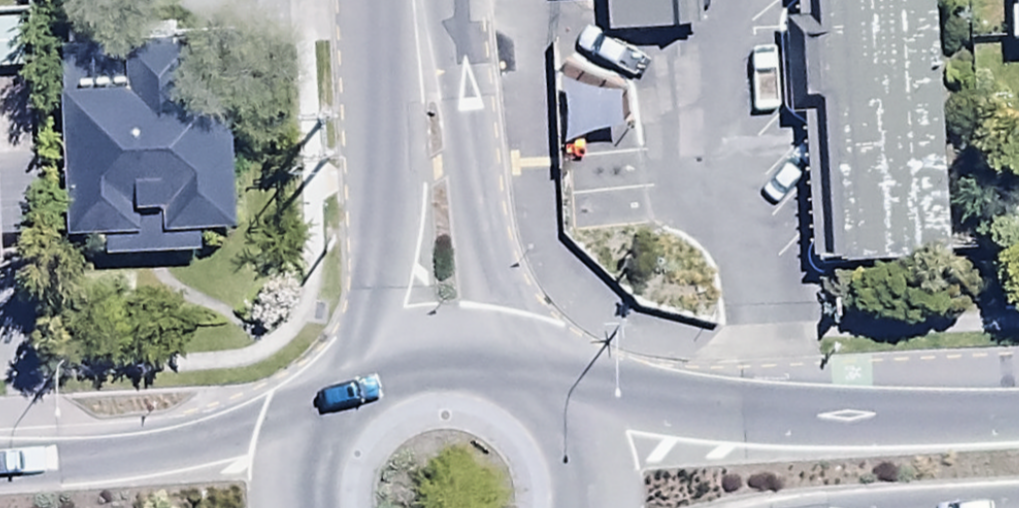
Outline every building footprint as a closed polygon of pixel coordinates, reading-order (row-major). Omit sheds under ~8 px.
[(552,4),(603,0),(606,41),(698,34),(695,0),(552,0),(552,4)] [(804,270),(955,260),(937,0),(785,0),(804,270)] [(1010,45),(1018,45),(1018,0),(1009,0),(1010,45)] [(0,23),(0,72),(24,71),(23,22),(0,23)] [(131,48),(54,52),(63,247),(100,245),(101,264),(196,259),(196,239),(235,237),(229,96),(190,97),(187,28),(131,30),(131,48)]
